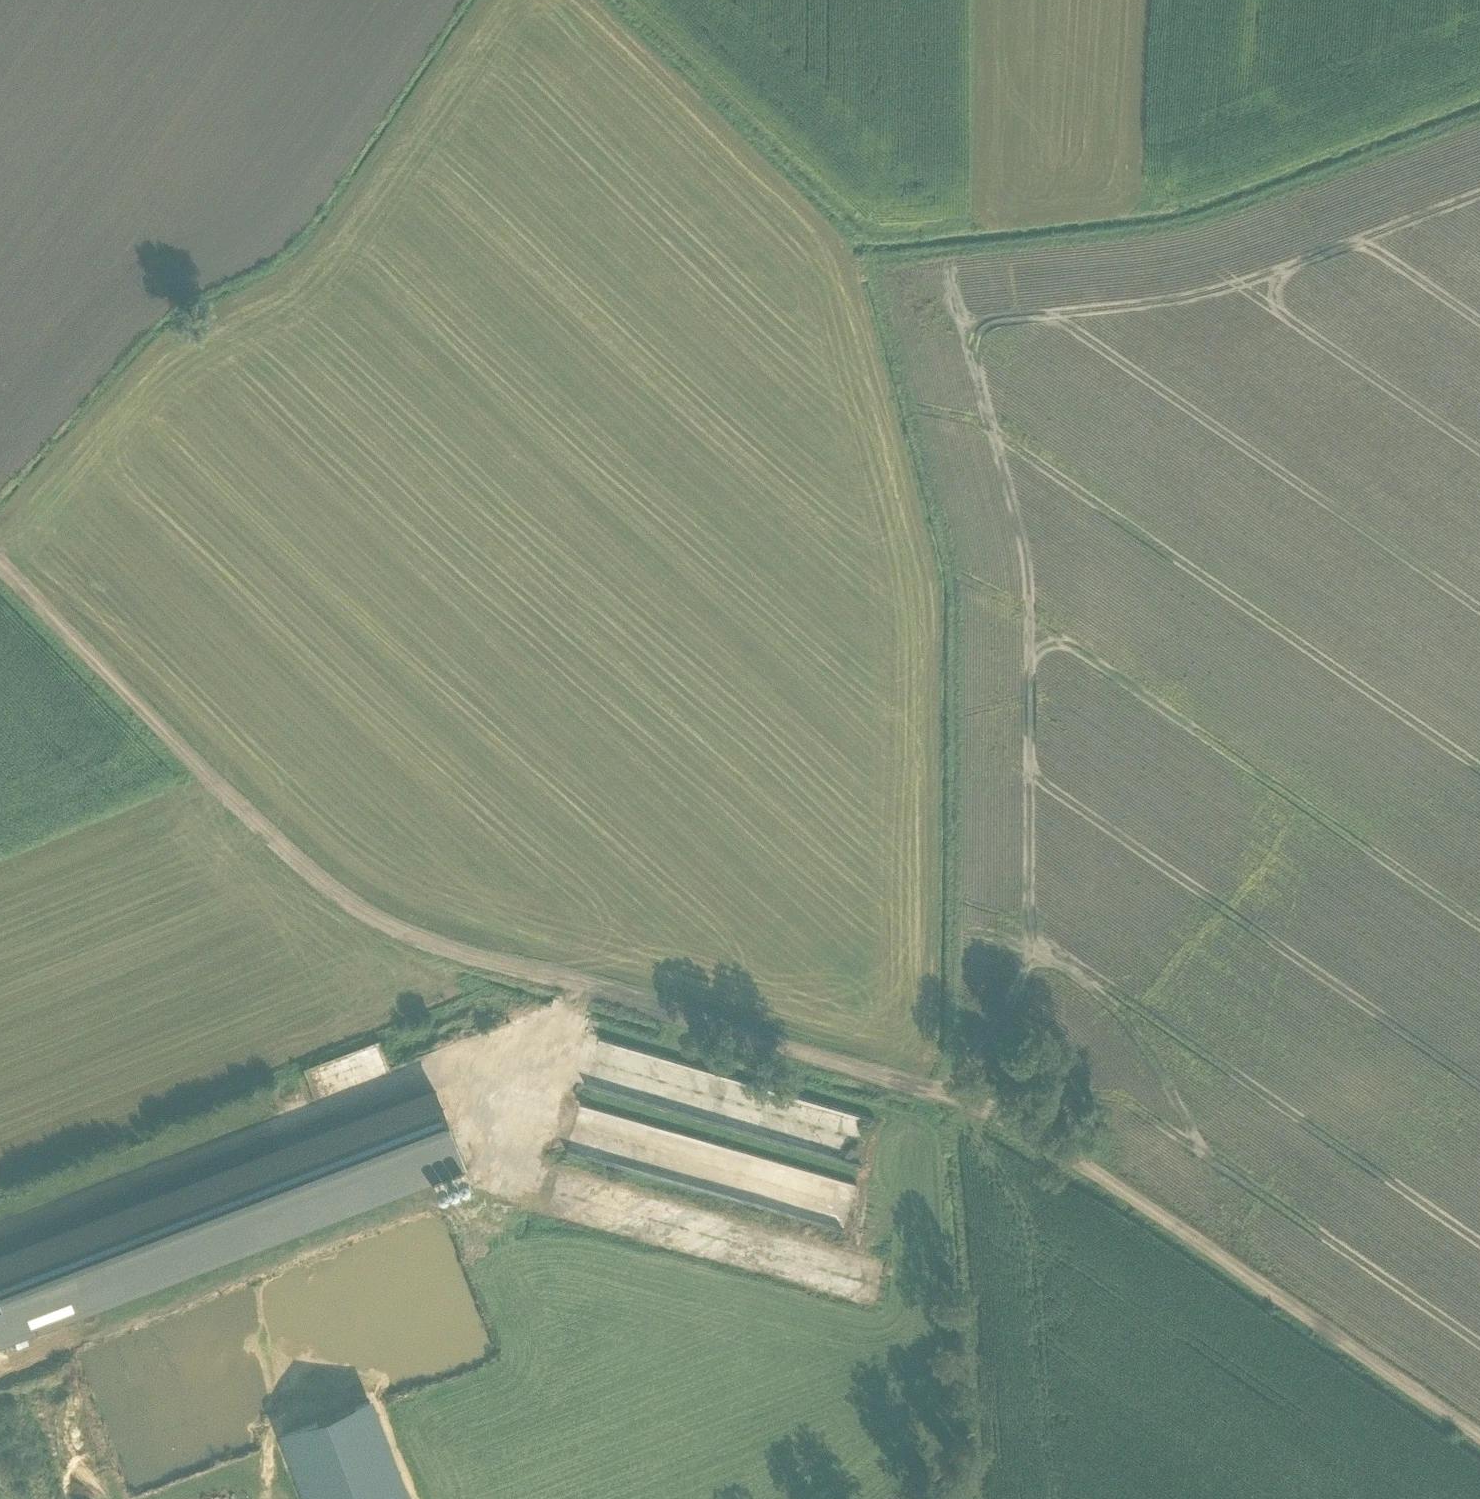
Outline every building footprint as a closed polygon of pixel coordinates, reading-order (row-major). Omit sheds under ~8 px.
[(405,1187),(463,1165),(435,1091),(0,1257),(0,1342),(90,1307),(405,1187)] [(308,1498),(406,1498),(368,1402),(283,1434),(308,1498)]
